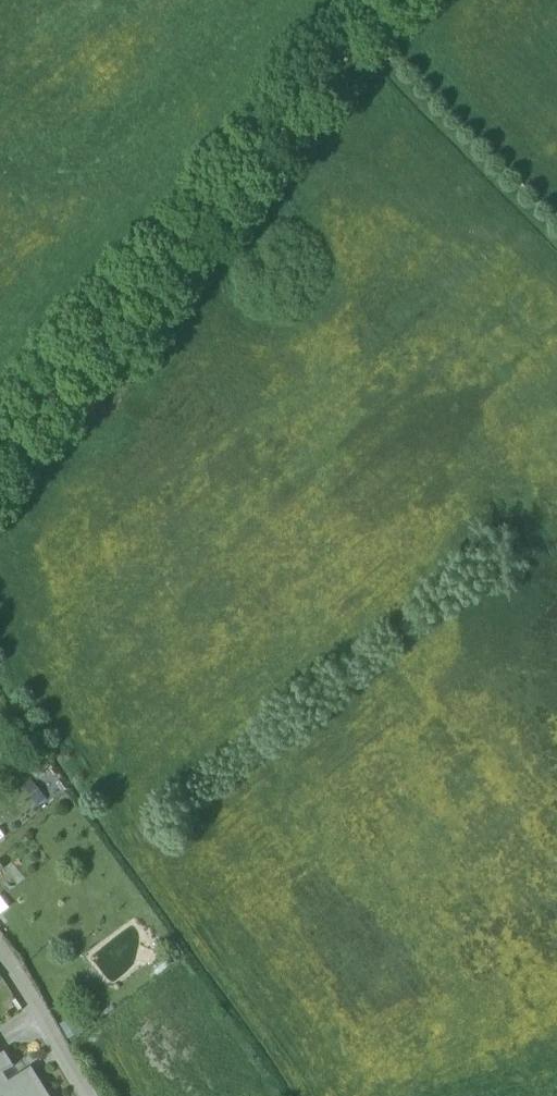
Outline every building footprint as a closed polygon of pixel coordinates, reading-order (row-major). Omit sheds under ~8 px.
[(47,799),(32,780),(22,788),(38,807),(47,799)] [(1,917),(12,900),(0,893),(0,917),(1,917)] [(73,1018),(59,1025),(68,1040),(82,1033),(73,1018)] [(32,1068),(10,1082),(3,1073),(14,1067),(5,1052),(2,1055),(0,1056),(0,1095),(50,1095),(32,1068)]
